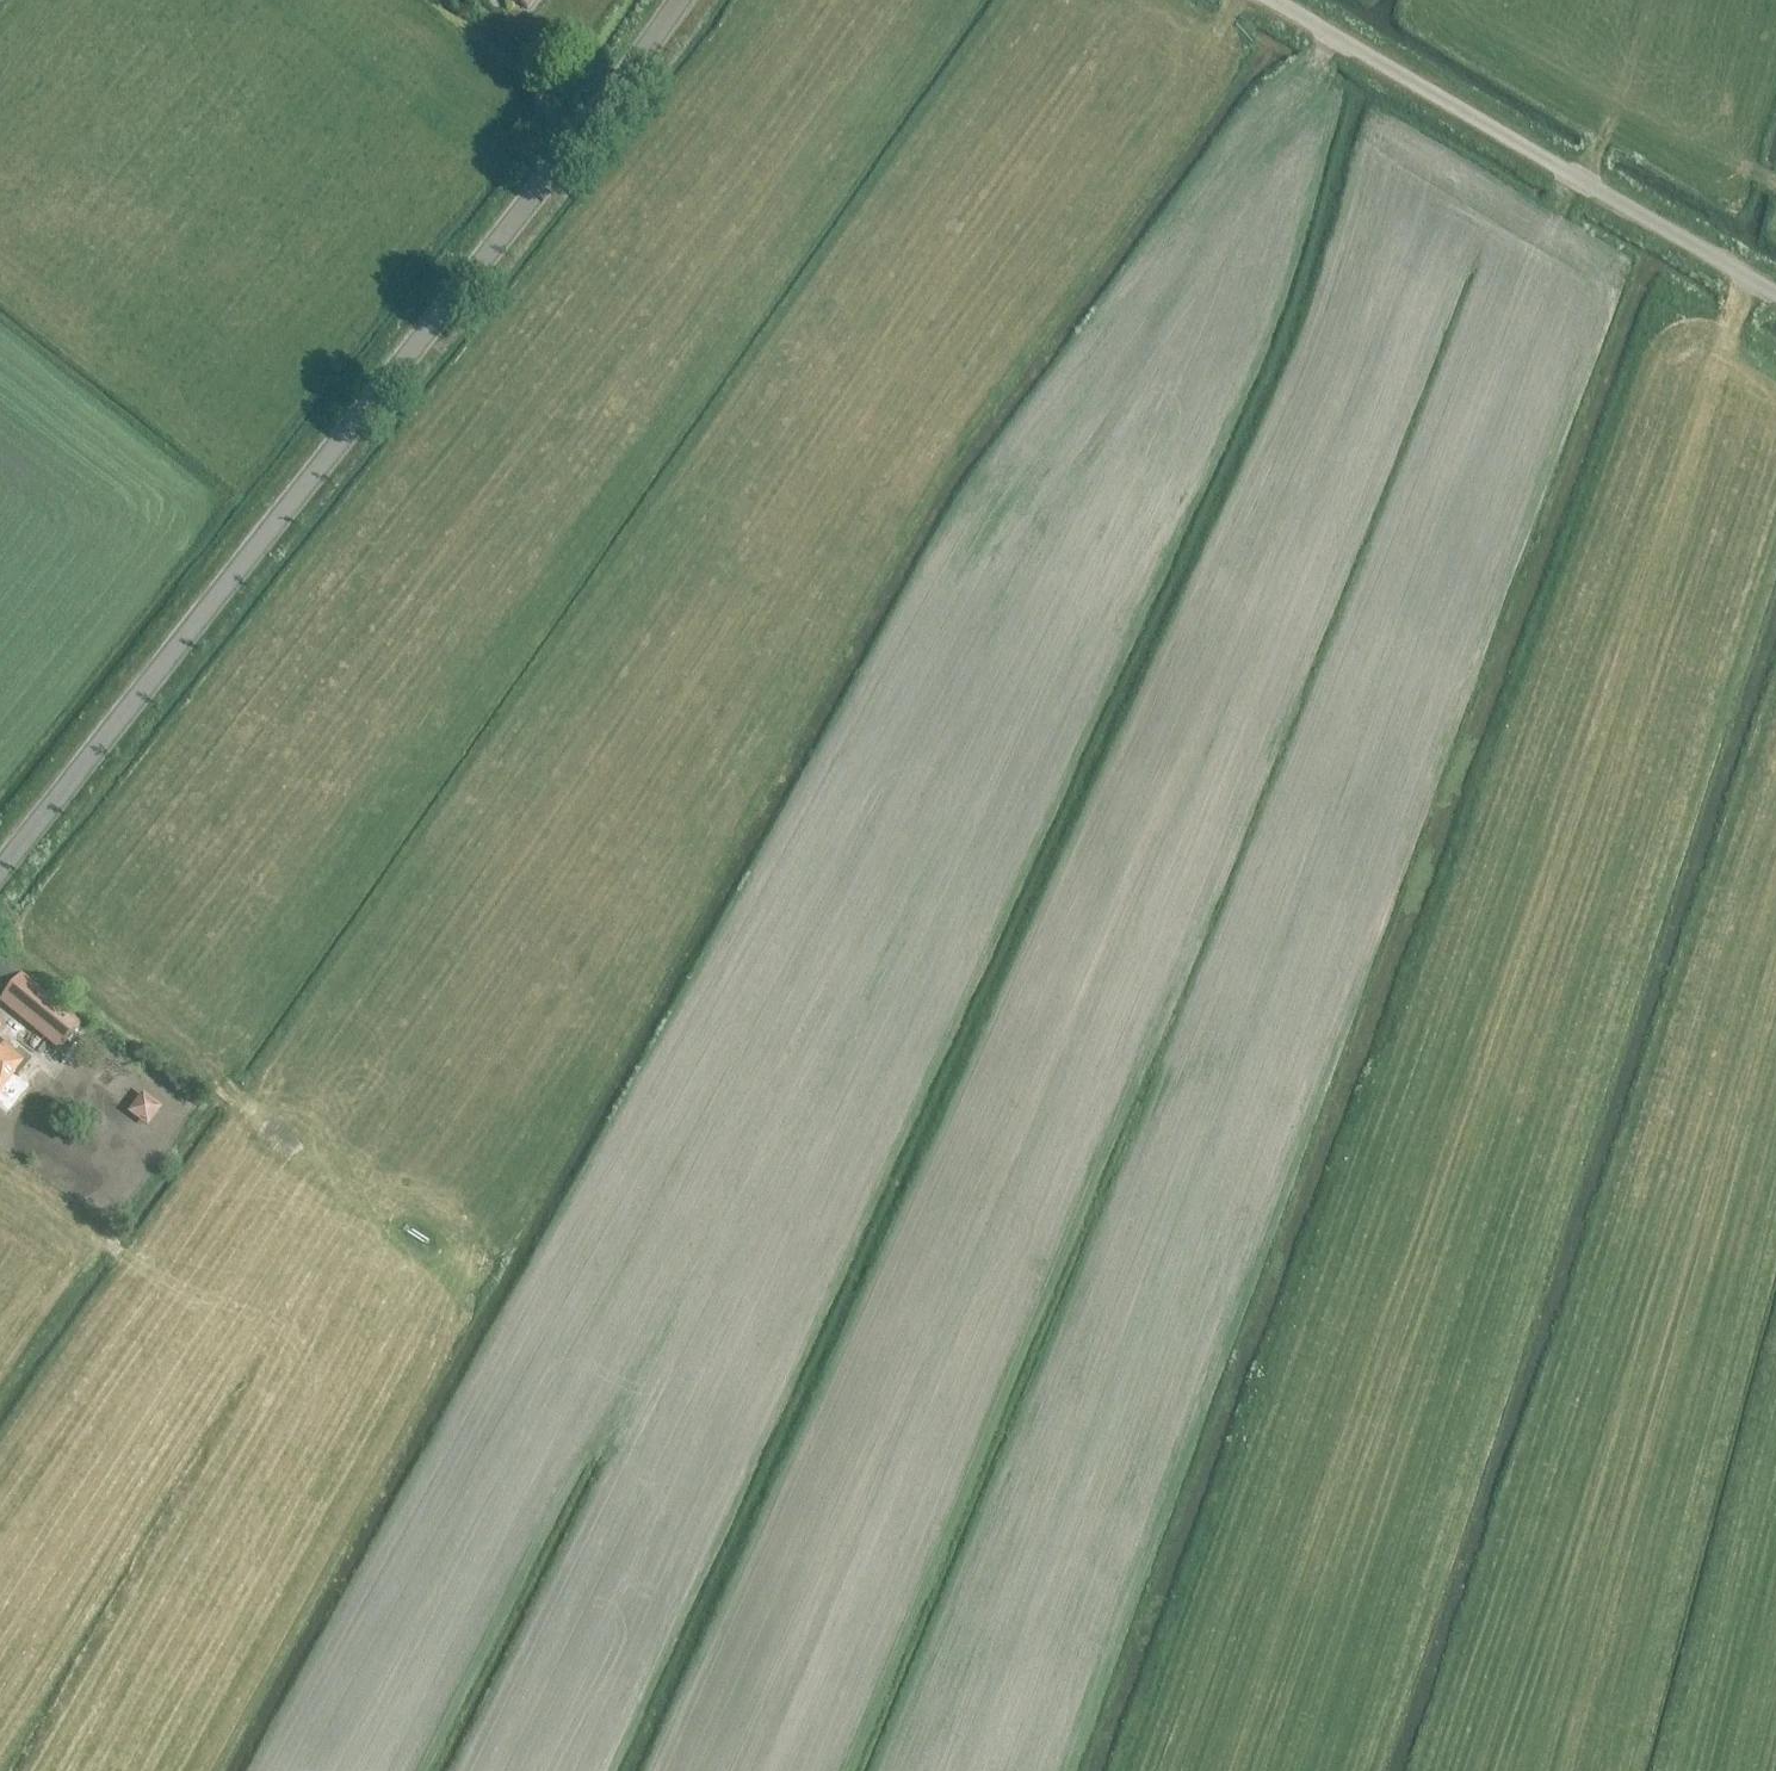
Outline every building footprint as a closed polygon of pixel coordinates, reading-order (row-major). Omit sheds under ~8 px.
[(527,9),(534,0),(515,0),(527,9)] [(63,1049),(82,1027),(22,977),(3,1000),(63,1049)] [(3,1084),(23,1061),(19,1058),(0,1042),(0,1082),(3,1084)] [(148,1089),(132,1110),(153,1125),(169,1105),(148,1089)]
